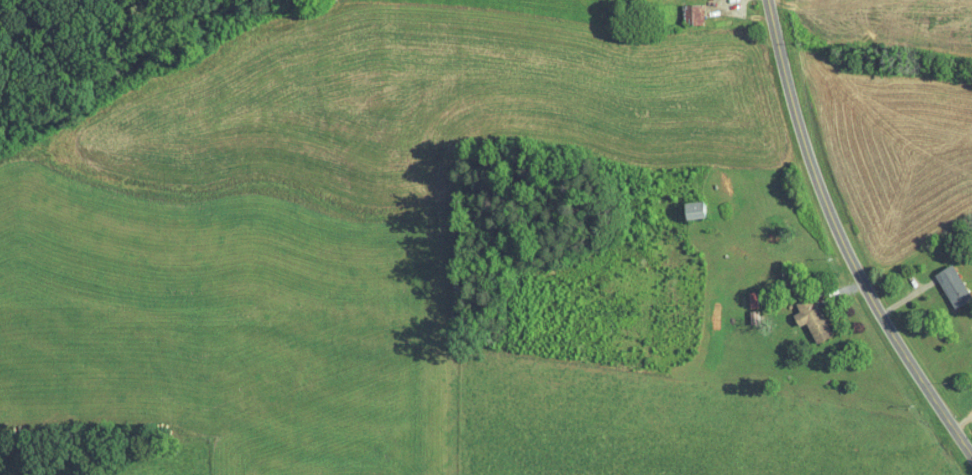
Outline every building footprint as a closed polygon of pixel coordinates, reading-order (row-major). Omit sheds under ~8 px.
[(703,3),(685,4),(686,23),(704,22),(703,3)] [(689,219),(709,216),(707,200),(687,202),(689,219)] [(971,298),(971,294),(953,263),(935,274),(956,308),(971,298)] [(749,307),(758,306),(757,290),(748,291),(749,307)] [(817,343),(832,336),(814,295),(796,303),(800,311),(795,314),(800,326),(807,322),(817,343)]
